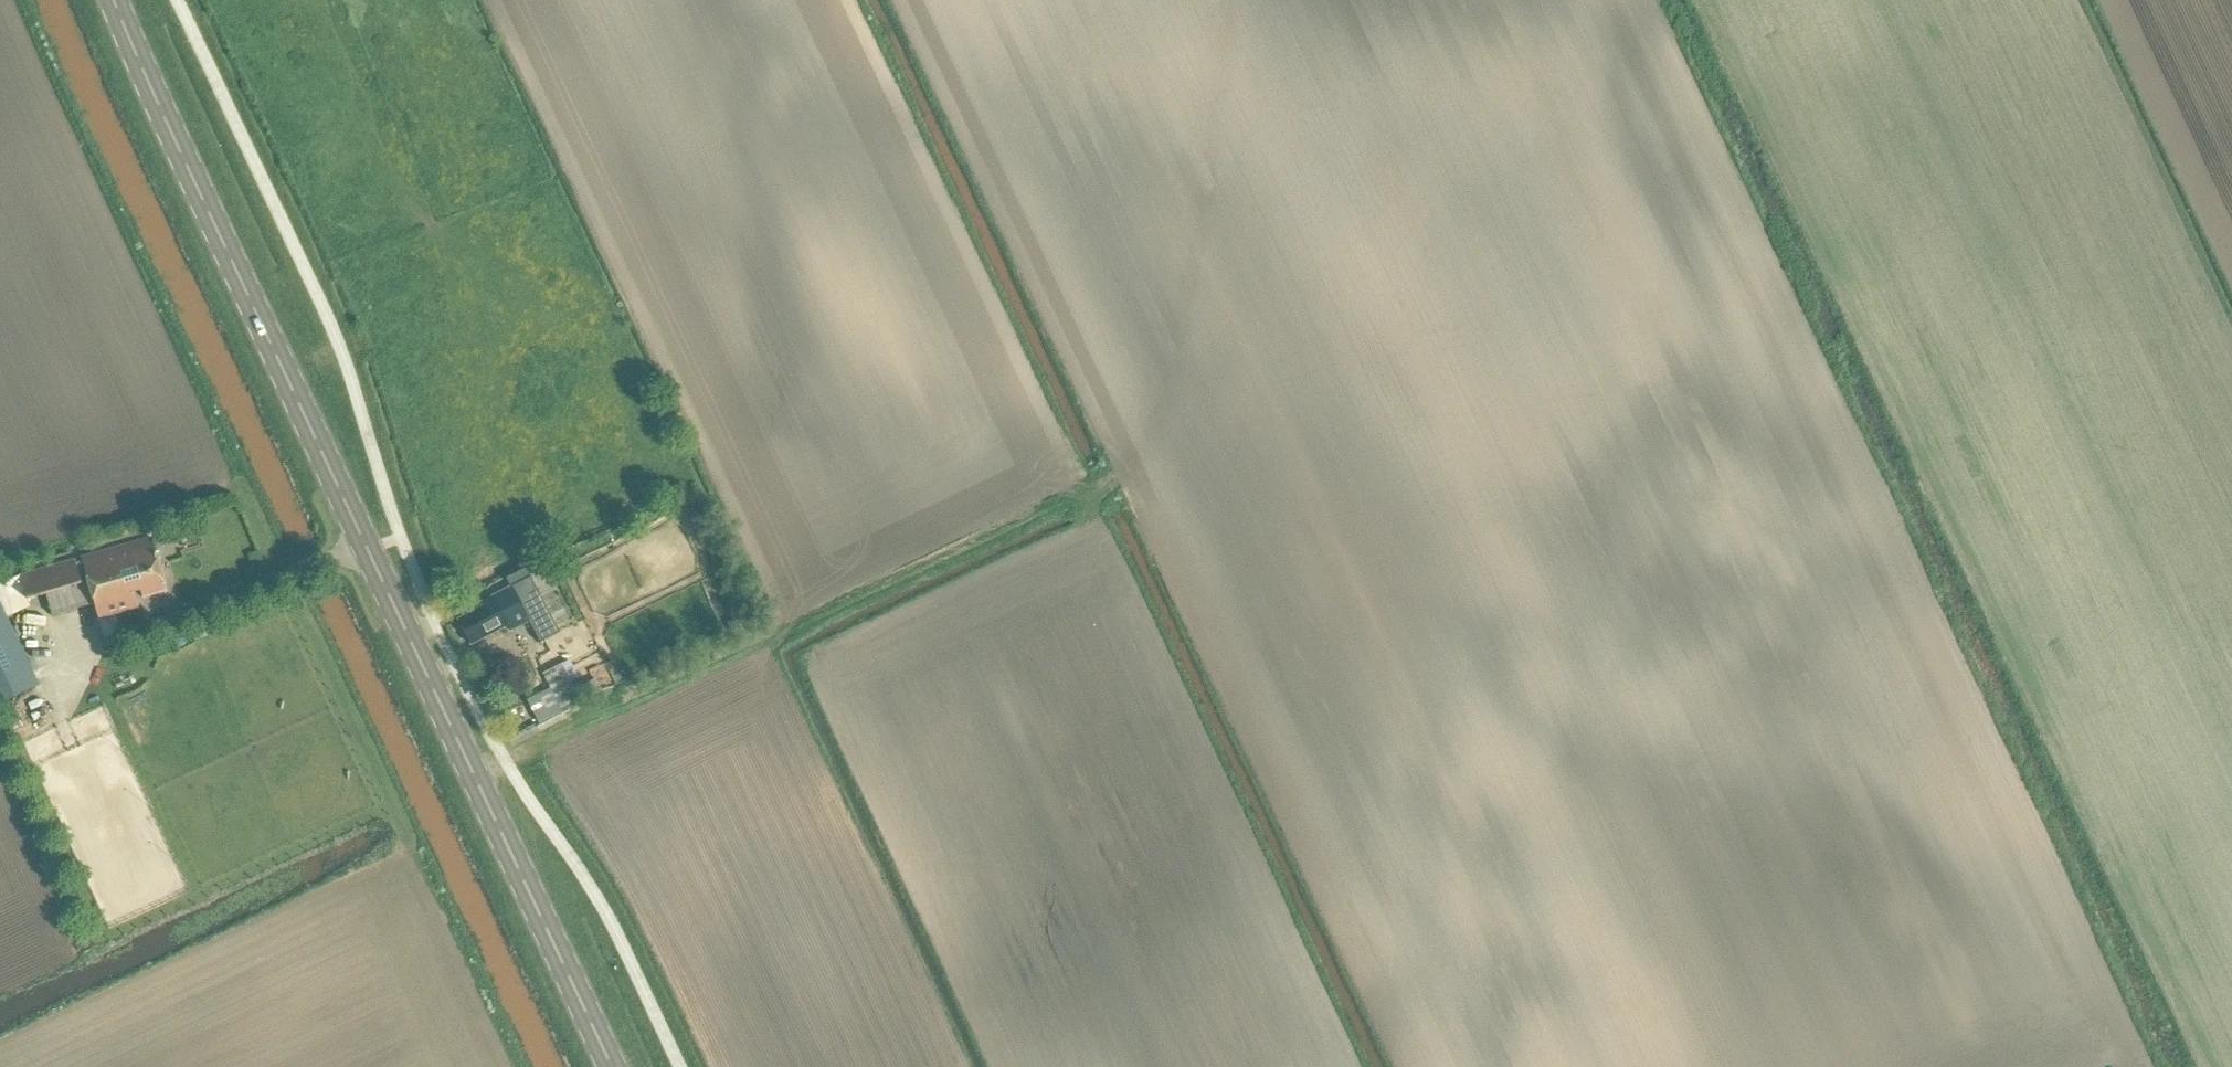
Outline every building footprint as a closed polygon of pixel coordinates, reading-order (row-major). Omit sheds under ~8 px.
[(80,557),(88,583),(158,563),(150,537),(80,557)] [(73,558),(19,574),(26,598),(80,582),(73,558)] [(88,583),(97,617),(137,606),(134,598),(165,589),(158,563),(88,583)] [(459,621),(471,646),(508,627),(510,632),(529,623),(540,644),(560,634),(531,578),(473,609),(475,613),(459,621)] [(38,684),(0,604),(0,702),(38,684)] [(527,703),(537,723),(600,691),(594,679),(564,694),(560,686),(575,679),(566,661),(551,669),(539,674),(548,693),(527,703)]
